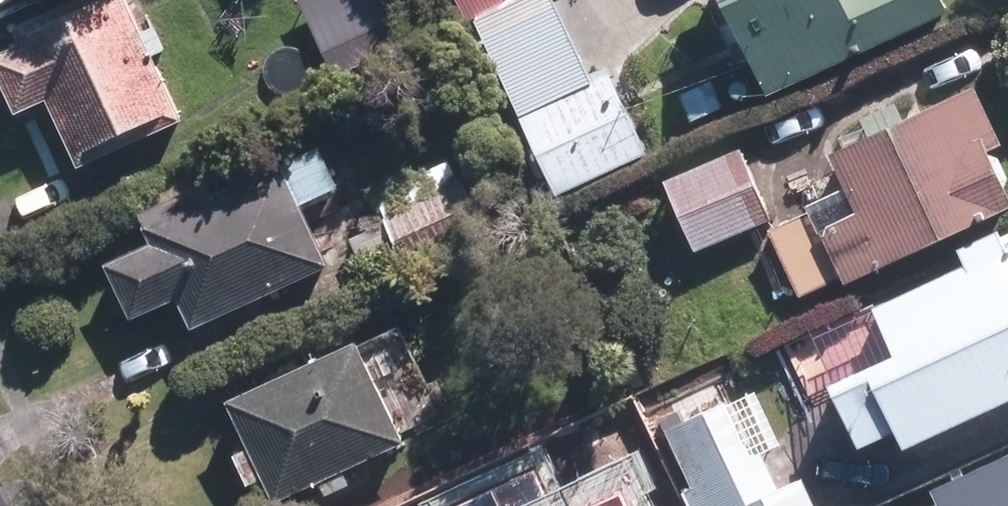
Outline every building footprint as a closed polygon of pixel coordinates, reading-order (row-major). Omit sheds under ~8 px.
[(35,41),(1,56),(24,107),(58,91),(90,162),(192,116),(139,0),(94,0),(29,29),(35,41)] [(342,76),(411,42),(390,0),(304,0),(342,76)] [(473,13),(501,0),(467,0),(473,13)] [(651,150),(610,65),(599,71),(564,0),(527,0),(486,20),(528,104),(525,106),(567,191),(651,150)] [(781,90),(882,42),(881,41),(957,5),(954,0),(738,0),(781,90)] [(863,206),(830,221),(856,279),(1007,211),(1007,175),(996,148),(1007,142),(1007,133),(986,85),(838,152),(863,206)] [(152,224),(160,242),(115,262),(141,319),(186,298),(198,326),(339,262),(311,200),(348,183),(330,144),(293,161),(293,160),(225,190),(219,178),(150,209),(156,222),(152,224)] [(778,215),(749,147),(674,179),(703,247),(778,215)] [(371,270),(409,253),(410,257),(488,221),(460,158),(382,193),(394,219),(355,236),(371,270)] [(844,274),(816,211),(773,230),(801,293),(844,274)] [(1007,400),(1007,227),(970,244),(979,263),(820,334),(868,441),(904,424),(913,443),(1007,400)] [(411,436),(369,338),(243,392),(285,490),(411,436)] [(699,505),(825,505),(811,474),(785,485),(745,393),(665,427),(699,505)] [(939,488),(948,505),(1007,505),(1007,457),(939,488)]
